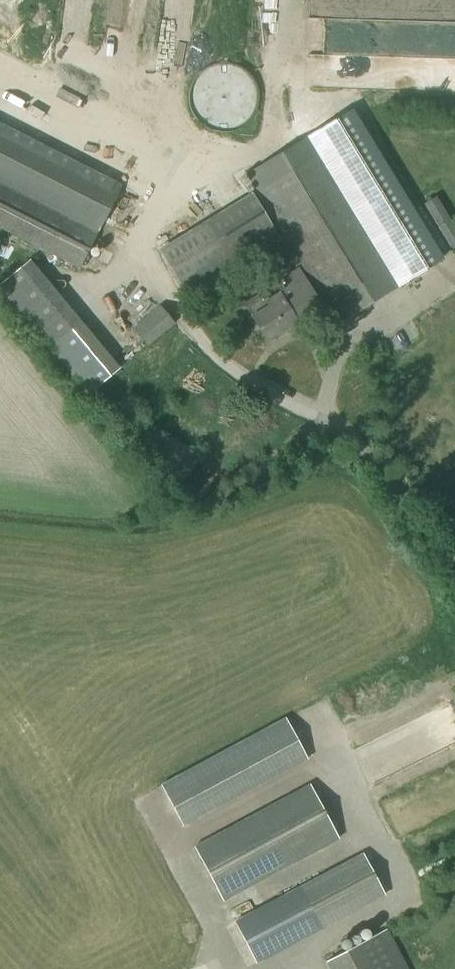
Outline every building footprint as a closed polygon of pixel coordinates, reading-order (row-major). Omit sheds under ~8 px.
[(222,134),(225,134),(228,134),(232,133),(236,132),(239,131),(241,130),(246,127),(249,124),(250,123),(252,120),(255,117),(256,115),(257,112),(258,109),(259,107),(259,105),(260,103),(260,101),(260,99),(260,95),(259,93),(259,91),(258,89),(258,86),(256,82),(255,80),(254,78),(252,76),(249,73),(247,71),(245,69),(241,67),(239,66),(236,65),(232,64),(229,63),(225,63),(223,63),(220,63),(216,64),(213,65),(211,66),(207,68),(203,70),(200,73),(198,74),(196,77),(195,79),(193,81),(192,83),(191,86),(190,90),(189,94),(189,96),(189,99),(189,101),(189,103),(189,105),(190,107),(191,110),(192,112),(192,114),(193,116),(195,119),(196,120),(198,123),(202,126),(203,127),(206,129),(210,131),(213,132),(215,133),(219,134),(222,134)] [(248,174),(339,323),(441,261),(351,111),(248,174)] [(95,235),(121,186),(0,124),(0,227),(79,267),(95,235)] [(188,300),(281,242),(254,197),(162,255),(188,300)] [(268,340),(321,308),(304,281),(268,302),(271,307),(255,318),(268,340)] [(199,457),(171,436),(155,459),(182,480),(199,457)] [(185,826),(310,761),(289,720),(164,785),(185,826)] [(225,901),(340,840),(312,786),(197,847),(225,901)] [(257,964),(323,929),(386,897),(364,855),(236,922),(257,964)] [(387,930),(325,963),(328,968),(407,968),(387,930)]
